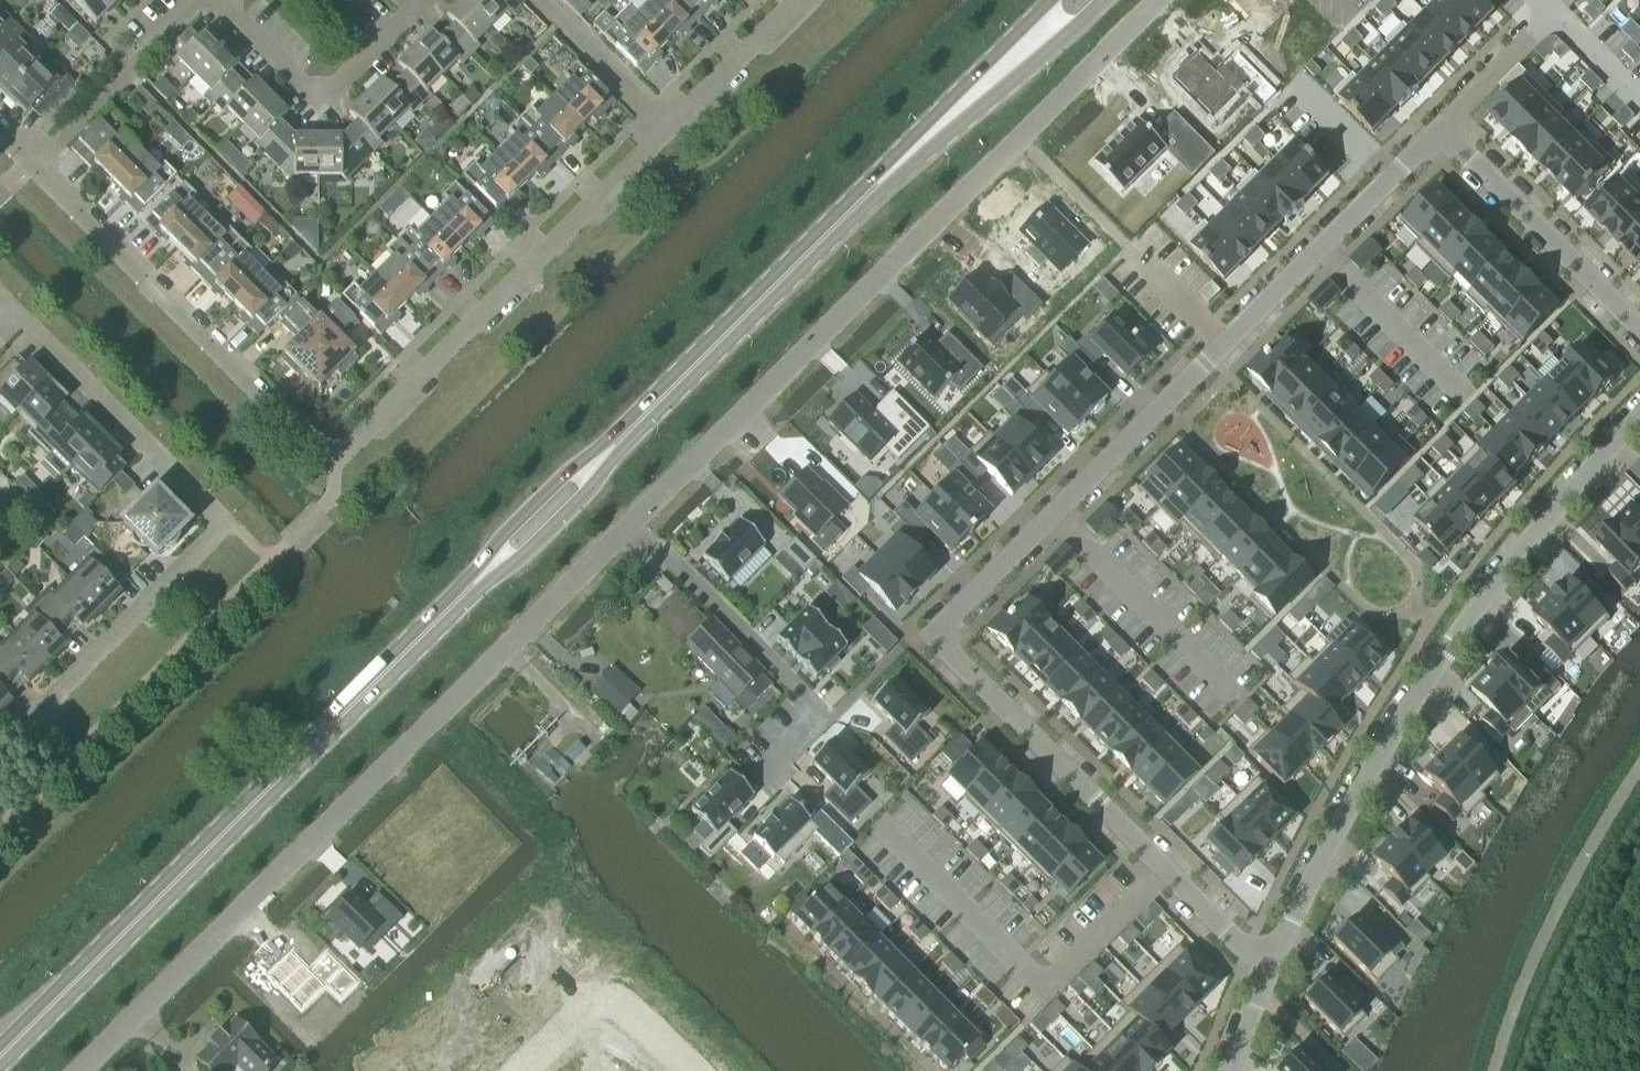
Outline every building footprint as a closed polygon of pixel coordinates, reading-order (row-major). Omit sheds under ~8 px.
[(107,0),(72,0),(96,24),(113,6),(107,0)] [(491,28),(463,0),(446,16),(454,25),(447,32),(470,56),(480,47),(476,43),(491,28)] [(491,28),(506,13),(509,17),(520,7),(513,0),(463,0),(491,28)] [(584,0),(564,0),(580,17),(591,7),(584,0)] [(700,19),(681,0),(651,0),(638,13),(667,42),(676,33),(681,38),(700,19)] [(700,19),(718,0),(681,0),(700,19)] [(1382,3),(1391,12),(1398,6),(1392,0),(1385,0),(1382,3)] [(1423,12),(1427,16),(1428,15),(1459,47),(1468,38),(1468,39),(1476,32),(1475,31),(1476,30),(1446,0),(1436,0),(1423,12)] [(1476,30),(1495,12),(1483,0),(1484,0),(1446,0),(1476,30)] [(1590,6),(1600,16),(1606,9),(1597,0),(1596,0),(1590,6)] [(1382,3),(1376,9),(1385,19),(1391,12),(1382,3)] [(49,14),(67,32),(77,23),(59,5),(49,14)] [(667,42),(638,13),(630,5),(613,22),(604,13),(592,25),(643,75),(663,55),(658,51),(667,42)] [(1590,6),(1584,12),(1593,22),(1600,16),(1590,6)] [(18,27),(4,13),(0,17),(0,45),(18,27)] [(1412,32),(1411,32),(1443,64),(1451,55),(1452,55),(1459,49),(1458,48),(1459,47),(1428,15),(1427,16),(1412,32)] [(76,45),(88,35),(83,30),(77,23),(67,32),(66,34),(76,45)] [(1404,24),(1386,42),(1390,46),(1390,45),(1426,81),(1443,64),(1411,32),(1412,32),(1404,24)] [(37,64),(23,49),(32,40),(18,27),(0,45),(0,93),(4,97),(37,64)] [(1355,30),(1348,36),(1358,46),(1364,39),(1355,30)] [(194,76),(222,48),(206,31),(198,39),(189,31),(165,55),(176,65),(179,61),(194,76)] [(470,56),(447,32),(439,40),(431,32),(414,48),(442,76),(457,62),(461,65),(470,56)] [(1632,41),(1638,48),(1639,46),(1639,33),(1632,41)] [(1348,36),(1342,43),(1351,52),(1358,46),(1348,36)] [(1380,36),(1364,52),(1374,62),(1411,99),(1420,90),(1418,88),(1426,81),(1390,45),(1390,46),(1386,42),(1380,36)] [(1632,41),(1622,51),(1628,57),(1638,48),(1632,41)] [(1563,44),(1554,54),(1560,60),(1569,51),(1563,44)] [(215,104),(243,76),(236,68),(239,65),(222,48),(194,76),(209,91),(205,95),(215,104)] [(427,91),(442,76),(414,48),(397,65),(401,68),(393,76),(421,104),(431,95),(427,91)] [(1628,57),(1635,64),(1639,58),(1639,50),(1638,48),(1628,57)] [(1202,50),(1176,75),(1217,115),(1262,71),(1240,49),(1220,69),(1202,50)] [(538,67),(529,58),(521,66),(530,74),(538,67)] [(1312,62),(1306,68),(1315,78),(1322,71),(1312,62)] [(1357,78),(1357,79),(1392,114),(1400,106),(1402,108),(1411,99),(1374,62),(1357,78)] [(553,97),(582,127),(591,118),(595,122),(615,103),(576,63),(564,75),(570,81),(553,97)] [(37,64),(4,97),(14,108),(17,106),(26,114),(35,105),(44,114),(74,83),(61,69),(52,78),(37,64)] [(1501,103),(1490,114),(1508,133),(1547,94),(1520,66),(1499,86),(1508,95),(1501,102),(1501,103)] [(1591,72),(1581,81),(1587,88),(1597,78),(1591,72)] [(1353,74),(1334,94),(1353,112),(1353,113),(1362,122),(1362,121),(1373,133),(1392,114),(1357,79),(1357,78),(1353,74)] [(243,125),(271,97),(254,80),(251,83),(243,76),(215,104),(224,114),(228,110),(243,125)] [(412,114),(421,104),(393,76),(385,83),(382,80),(365,97),(393,125),(408,110),(412,114)] [(152,88),(167,103),(177,94),(162,78),(152,88)] [(1597,78),(1587,88),(1594,94),(1603,84),(1597,78)] [(160,107),(139,87),(129,97),(149,117),(160,107)] [(470,105),(479,96),(472,89),(463,97),(470,105)] [(493,94),(485,103),(489,106),(497,106),(501,102),(493,94)] [(1547,94),(1508,133),(1516,140),(1514,142),(1523,151),(1557,118),(1557,119),(1565,111),(1547,94)] [(263,153),(287,129),(279,122),(288,114),(271,97),(243,125),(258,140),(254,144),(263,153)] [(378,140),(393,125),(365,97),(349,114),(357,122),(349,129),(373,153),(382,144),(378,140)] [(573,136),(582,127),(553,97),(536,114),(530,109),(519,120),(559,159),(578,140),(573,136)] [(1626,107),(1621,112),(1630,121),(1635,117),(1626,107)] [(112,182),(142,153),(125,136),(131,130),(110,109),(71,149),(99,177),(103,173),(112,182)] [(1557,118),(1523,151),(1532,161),(1534,159),(1542,166),(1574,135),(1573,134),(1576,130),(1582,125),(1567,109),(1565,111),(1557,119),(1557,118)] [(181,118),(191,128),(199,120),(189,110),(181,118)] [(1616,117),(1613,120),(1623,129),(1626,126),(1630,121),(1621,112),(1616,117)] [(439,122),(446,129),(453,122),(446,115),(439,122)] [(1140,120),(1096,163),(1125,192),(1167,150),(1174,157),(1184,148),(1203,166),(1215,154),(1176,115),(1155,136),(1140,120)] [(540,178),(559,159),(519,120),(508,131),(514,136),(497,153),(526,182),(535,174),(540,178)] [(178,125),(174,121),(164,131),(173,139),(182,130),(178,125)] [(1257,127),(1250,134),(1260,143),(1266,137),(1257,127)] [(318,176),(318,137),(295,137),(287,129),(263,153),(291,180),(294,176),(318,176)] [(345,180),(373,153),(349,129),(342,137),(318,137),(318,176),(342,176),(345,180)] [(1574,135),(1542,166),(1550,175),(1557,183),(1558,182),(1559,183),(1594,148),(1593,147),(1576,130),(1573,134),(1574,135)] [(424,152),(434,142),(424,132),(414,143),(424,152)] [(1250,134),(1244,140),(1254,149),(1260,143),(1250,134)] [(1294,141),(1276,159),(1311,195),(1330,176),(1318,165),(1319,165),(1310,155),(1309,156),(1294,141)] [(1594,148),(1559,183),(1577,202),(1588,191),(1589,191),(1598,182),(1598,181),(1616,163),(1597,144),(1593,147),(1594,148)] [(142,153),(112,182),(121,191),(117,195),(137,215),(176,176),(164,164),(158,169),(142,153)] [(517,191),(526,182),(497,153),(480,170),(474,164),(463,176),(502,215),(522,196),(517,191)] [(251,166),(238,154),(228,164),(240,177),(251,166)] [(1260,175),(1259,176),(1296,213),(1305,204),(1303,202),(1311,195),(1276,159),(1260,175)] [(1223,161),(1217,167),(1226,177),(1232,171),(1223,161)] [(1217,167),(1210,174),(1220,183),(1226,177),(1217,167)] [(1256,172),(1238,190),(1245,197),(1246,197),(1277,228),(1285,221),(1287,222),(1296,213),(1259,176),(1260,175),(1256,172)] [(1587,212),(1605,231),(1639,196),(1639,187),(1626,173),(1607,192),(1607,191),(1598,200),(1598,201),(1587,212)] [(220,183),(230,193),(237,186),(227,176),(220,183)] [(177,247),(207,218),(190,201),(196,195),(184,183),(144,223),(164,243),(169,238),(177,247)] [(432,218),(461,248),(470,239),(474,243),(494,223),(455,184),(443,196),(449,201),(432,218)] [(239,186),(226,199),(254,226),(266,214),(239,186)] [(400,187),(395,192),(404,201),(409,196),(400,187)] [(1219,204),(1229,213),(1260,245),(1277,228),(1246,197),(1245,197),(1238,190),(1235,188),(1219,204)] [(1409,218),(1403,225),(1420,242),(1420,243),(1457,207),(1439,189),(1421,207),(1418,203),(1406,215),(1409,218)] [(1189,194),(1183,201),(1192,210),(1199,204),(1189,194)] [(1605,231),(1606,232),(1614,239),(1622,248),(1639,230),(1639,196),(1605,231)] [(1183,201),(1176,207),(1186,217),(1192,210),(1183,201)] [(1420,242),(1416,245),(1433,263),(1473,223),(1457,207),(1420,243),(1420,242)] [(1046,208),(1021,234),(1033,246),(1026,253),(1041,267),(1048,261),(1061,272),(1086,246),(1046,208)] [(1213,229),(1212,230),(1244,262),(1245,261),(1252,254),(1252,253),(1260,245),(1229,213),(1213,229)] [(271,234),(278,227),(265,216),(259,223),(271,234)] [(201,279),(240,240),(229,229),(224,235),(207,218),(177,247),(186,256),(182,260),(201,279)] [(452,256),(461,248),(432,218),(415,235),(409,229),(398,240),(437,280),(457,261),(452,256)] [(1205,222),(1186,241),(1205,260),(1204,260),(1213,269),(1214,269),(1225,280),(1244,262),(1212,230),(1213,229),(1205,222)] [(1473,223),(1433,263),(1451,281),(1459,273),(1458,272),(1490,240),(1474,223),(1473,223)] [(1622,248),(1623,249),(1630,256),(1631,256),(1639,264),(1639,263),(1639,230),(1622,248)] [(233,303),(262,274),(246,257),(252,251),(240,240),(201,279),(220,298),(224,294),(233,303)] [(418,299),(437,280),(398,240),(387,251),(393,257),(376,274),(405,303),(414,294),(418,299)] [(1490,240),(1458,272),(1459,273),(1474,289),(1475,289),(1507,257),(1490,240)] [(1371,241),(1352,260),(1361,270),(1381,250),(1371,241)] [(300,251),(293,244),(280,256),(287,264),(300,251)] [(1474,289),(1466,296),(1485,315),(1488,311),(1488,310),(1524,274),(1507,257),(1475,289),(1474,289)] [(1416,268),(1406,278),(1413,284),(1422,274),(1416,268)] [(979,272),(948,303),(992,347),(1022,318),(1025,321),(1040,306),(1008,275),(998,285),(1002,289),(999,292),(979,272)] [(257,336),(278,316),(297,297),(285,285),(279,291),(262,274),(233,303),(242,312),(237,316),(257,336)] [(329,297),(329,284),(319,274),(319,297),(329,297)] [(396,312),(405,303),(376,274),(359,291),(353,285),(341,297),(381,336),(401,316),(396,312)] [(1422,274),(1413,284),(1419,290),(1428,281),(1422,274)] [(1524,274),(1488,310),(1488,311),(1504,327),(1540,291),(1541,290),(1524,274)] [(1213,282),(1200,294),(1209,304),(1222,292),(1213,282)] [(1330,282),(1310,302),(1320,311),(1339,292),(1330,282)] [(1540,291),(1504,327),(1522,345),(1558,309),(1540,291)] [(318,383),(319,383),(319,319),(302,302),(297,297),(278,316),(283,321),(279,324),(290,335),(294,330),(301,337),(280,359),(298,377),(302,372),(308,378),(311,380),(314,382),(318,383)] [(319,319),(319,383),(320,383),(324,382),(327,380),(330,378),(336,372),(340,377),(358,359),(337,337),(344,331),(348,335),(359,324),(337,302),(319,319)] [(1449,302),(1440,311),(1446,318),(1456,308),(1449,302)] [(1456,308),(1446,318),(1452,324),(1462,315),(1456,308)] [(1087,336),(1076,347),(1094,365),(1104,356),(1126,378),(1152,352),(1138,338),(1135,341),(1133,338),(1130,341),(1108,318),(1088,337),(1087,336)] [(1480,332),(1470,342),(1478,350),(1488,340),(1480,332)] [(925,334),(895,363),(933,400),(949,384),(959,393),(983,369),(947,333),(935,344),(925,334)] [(1544,333),(1538,339),(1548,349),(1554,343),(1544,333)] [(1346,336),(1336,345),(1344,353),(1354,344),(1346,336)] [(1049,377),(1048,377),(1087,417),(1091,413),(1096,414),(1105,405),(1104,400),(1107,397),(1084,375),(1094,365),(1076,347),(1068,339),(1057,350),(1066,359),(1049,377)] [(1538,339),(1532,345),(1542,355),(1548,349),(1538,339)] [(1488,340),(1478,350),(1486,358),(1495,348),(1488,340)] [(1581,347),(1563,366),(1564,366),(1596,398),(1596,399),(1596,400),(1615,381),(1597,364),(1603,358),(1588,343),(1583,349),(1581,347)] [(1263,353),(1247,369),(1273,394),(1305,362),(1288,344),(1274,358),(1270,355),(1267,358),(1263,353)] [(1354,344),(1344,353),(1352,361),(1361,352),(1354,344)] [(49,380),(39,370),(37,372),(30,364),(24,370),(13,360),(0,373),(0,396),(1,395),(17,412),(49,380)] [(1305,362),(1273,394),(1290,411),(1322,378),(1321,377),(1305,362)] [(1563,366),(1547,382),(1580,415),(1596,399),(1596,398),(1564,366),(1563,366)] [(1511,367),(1505,373),(1514,383),(1520,376),(1511,367)] [(1322,378),(1290,411),(1307,428),(1339,395),(1340,396),(1347,388),(1329,370),(1321,377),(1322,378)] [(1379,370),(1370,379),(1378,387),(1387,378),(1379,370)] [(1027,395),(1017,405),(1036,423),(1045,414),(1068,436),(1071,433),(1076,434),(1085,425),(1084,420),(1087,417),(1048,377),(1049,377),(1045,373),(1025,393),(1027,395)] [(1505,373),(1498,380),(1508,389),(1514,383),(1505,373)] [(1387,378),(1378,387),(1385,395),(1395,385),(1387,378)] [(39,445),(69,415),(59,405),(65,399),(57,392),(59,390),(49,380),(17,412),(33,428),(28,434),(39,445)] [(1547,382),(1530,399),(1563,432),(1580,415),(1547,382)] [(1339,395),(1307,428),(1323,444),(1356,412),(1354,411),(1359,407),(1362,404),(1347,388),(1340,396),(1339,395)] [(856,396),(829,423),(869,463),(885,446),(898,459),(929,428),(892,392),(891,393),(893,395),(874,414),(856,396)] [(1323,444),(1323,445),(1340,461),(1377,425),(1388,413),(1372,396),(1356,412),(1323,444)] [(1530,399),(1514,416),(1546,448),(1547,448),(1563,432),(1530,399)] [(992,437),(992,438),(1031,477),(1050,458),(1026,433),(1036,423),(1017,405),(1014,401),(1002,412),(1010,420),(992,437)] [(1477,401),(1471,407),(1480,416),(1487,410),(1477,401)] [(1416,407),(1407,416),(1414,424),(1424,414),(1416,407)] [(1471,407),(1465,413),(1474,423),(1480,416),(1471,407)] [(1424,414),(1414,424),(1422,432),(1432,422),(1424,414)] [(39,445),(49,455),(44,460),(61,477),(72,466),(104,434),(94,424),(92,426),(84,419),(78,425),(69,415),(39,445)] [(1514,416),(1497,433),(1529,465),(1528,466),(1529,467),(1547,448),(1546,448),(1514,416)] [(1377,425),(1340,461),(1357,478),(1389,446),(1390,446),(1394,442),(1393,442),(1377,425)] [(989,433),(959,463),(977,482),(987,472),(1011,496),(1031,477),(992,438),(992,437),(989,433)] [(1481,449),(1480,450),(1512,482),(1513,481),(1528,466),(1529,465),(1497,433),(1481,449)] [(104,434),(72,466),(88,483),(82,489),(87,493),(94,500),(124,470),(113,460),(119,454),(112,446),(114,445),(104,434)] [(1389,446),(1357,478),(1374,495),(1374,496),(1407,463),(1417,453),(1400,436),(1399,436),(1393,442),(1394,442),(1390,446),(1389,446)] [(1446,436),(1439,443),(1449,452),(1455,446),(1446,436)] [(1439,443),(1433,449),(1442,458),(1449,452),(1439,443)] [(1477,446),(1459,464),(1463,468),(1464,467),(1500,503),(1499,504),(1499,505),(1518,486),(1513,481),(1512,482),(1480,450),(1481,449),(1477,446)] [(1148,478),(1138,489),(1157,508),(1198,468),(1178,448),(1160,466),(1157,463),(1145,475),(1148,478)] [(949,475),(930,494),(934,498),(935,497),(972,535),(983,524),(981,522),(990,514),(968,491),(977,482),(959,463),(948,474),(949,475)] [(1415,467),(1407,475),(1417,484),(1424,477),(1415,467)] [(1448,483),(1447,484),(1483,520),(1499,504),(1500,503),(1464,467),(1463,468),(1448,483)] [(1198,468),(1157,508),(1177,528),(1181,524),(1180,523),(1216,487),(1217,486),(1206,476),(1198,468)] [(796,516),(816,536),(812,540),(824,552),(845,530),(834,519),(846,507),(831,493),(828,496),(820,488),(821,487),(806,472),(781,497),(798,514),(796,516)] [(1407,475),(1399,482),(1407,490),(1409,492),(1417,484),(1407,475)] [(1444,479),(1425,498),(1433,505),(1434,504),(1466,537),(1483,520),(1447,484),(1448,483),(1444,479)] [(1399,482),(1375,506),(1386,517),(1411,494),(1409,492),(1407,490),(1399,482)] [(1216,487),(1180,523),(1181,524),(1199,542),(1235,506),(1216,487)] [(34,488),(24,498),(32,506),(42,496),(34,488)] [(131,512),(131,514),(122,523),(189,524),(180,515),(180,512),(180,510),(180,508),(179,506),(178,504),(177,502),(175,501),(173,500),(171,499),(169,499),(167,499),(164,499),(156,490),(140,506),(136,502),(134,503),(133,505),(132,506),(131,508),(131,510),(131,512)] [(87,493),(78,502),(85,509),(94,500),(87,493)] [(903,503),(892,514),(900,521),(918,540),(928,530),(951,552),(959,544),(961,546),(972,535),(935,497),(934,498),(916,515),(903,503)] [(1433,505),(1416,522),(1433,539),(1427,544),(1442,559),(1447,554),(1448,554),(1466,537),(1434,504),(1433,505)] [(1106,505),(1086,525),(1095,534),(1115,515),(1106,505)] [(1235,506),(1199,542),(1218,561),(1222,557),(1221,557),(1254,524),(1235,506)] [(1615,525),(1639,550),(1639,513),(1634,506),(1615,525)] [(84,510),(70,523),(84,537),(97,524),(84,510)] [(715,544),(703,557),(728,582),(731,579),(762,548),(765,545),(740,520),(728,532),(726,530),(714,543),(715,544)] [(897,540),(878,558),(914,593),(933,574),(909,549),(918,540),(900,521),(889,532),(897,540)] [(134,544),(135,545),(140,541),(156,557),(164,548),(167,549),(169,548),(171,548),(173,547),(175,546),(177,545),(178,543),(179,541),(180,539),(180,537),(180,535),(180,533),(189,524),(122,523),(131,533),(131,535),(131,537),(131,539),(132,540),(133,542),(134,544)] [(1254,524),(1221,557),(1222,557),(1240,575),(1272,543),(1264,535),(1264,534),(1254,524)] [(1596,543),(1617,564),(1608,573),(1627,592),(1636,582),(1632,579),(1639,571),(1639,550),(1615,525),(1596,543)] [(37,526),(28,536),(39,547),(48,537),(37,526)] [(1151,533),(1141,542),(1149,550),(1159,541),(1151,533)] [(795,539),(783,551),(803,571),(804,572),(806,570),(815,560),(795,539)] [(1159,541),(1149,550),(1157,558),(1166,549),(1159,541)] [(1272,543),(1240,575),(1258,593),(1258,594),(1291,561),(1290,561),(1272,543)] [(71,580),(104,613),(114,603),(112,601),(119,593),(113,587),(124,577),(94,547),(82,558),(88,564),(71,580)] [(852,568),(841,579),(860,598),(870,588),(894,613),(903,604),(904,604),(914,594),(914,593),(878,558),(860,576),(852,568)] [(6,570),(13,577),(23,567),(16,560),(6,570)] [(815,560),(806,570),(813,577),(822,567),(815,560)] [(1258,593),(1250,601),(1270,621),(1311,581),(1291,561),(1258,594),(1258,593)] [(13,577),(6,570),(0,577),(0,584),(3,587),(13,577)] [(1191,574),(1182,583),(1188,589),(1197,580),(1191,574)] [(1571,579),(1552,598),(1592,637),(1610,619),(1599,608),(1608,598),(1590,580),(1581,589),(1571,579)] [(93,623),(104,613),(71,580),(55,597),(49,591),(38,602),(68,632),(78,622),(84,628),(91,621),(93,623)] [(1197,580),(1188,589),(1194,596),(1204,586),(1197,580)] [(850,593),(837,606),(843,612),(856,599),(850,593)] [(1552,598),(1534,616),(1555,637),(1545,646),(1564,665),(1592,637),(1552,598)] [(1304,599),(1294,609),(1304,618),(1313,609),(1304,599)] [(1002,613),(987,628),(1012,654),(1048,618),(1030,600),(1012,618),(1009,615),(1006,618),(1002,613)] [(58,642),(68,632),(38,602),(27,613),(33,618),(17,635),(49,667),(59,657),(57,655),(64,648),(58,642)] [(1083,603),(1074,613),(1080,619),(1090,610),(1083,603)] [(1294,609),(1288,615),(1297,624),(1304,618),(1294,609)] [(808,610),(776,641),(787,652),(792,657),(793,656),(797,659),(826,630),(825,628),(826,627),(808,610)] [(1090,610),(1080,619),(1086,625),(1096,616),(1090,610)] [(1229,611),(1219,621),(1225,627),(1235,618),(1229,611)] [(873,618),(862,629),(887,653),(898,643),(873,618)] [(1048,618),(1012,654),(1013,654),(1029,670),(1061,638),(1062,639),(1065,635),(1048,618)] [(1235,618),(1225,627),(1232,633),(1241,624),(1235,618)] [(764,672),(713,619),(686,645),(737,698),(746,690),(757,701),(772,685),(761,675),(764,672)] [(1345,620),(1324,641),(1328,644),(1329,644),(1365,680),(1366,679),(1384,660),(1379,655),(1384,650),(1370,635),(1364,640),(1345,620)] [(826,630),(797,659),(798,661),(797,662),(815,680),(825,669),(829,673),(840,662),(836,658),(846,648),(829,630),(828,631),(826,630)] [(49,667),(17,635),(0,651),(0,673),(13,686),(23,677),(29,683),(37,675),(39,677),(49,667)] [(1117,637),(1107,646),(1114,653),(1123,643),(1117,637)] [(1061,638),(1029,670),(1046,687),(1078,655),(1077,654),(1062,639),(1061,638)] [(1263,640),(1257,646),(1266,656),(1273,649),(1263,640)] [(1123,643),(1114,653),(1120,659),(1129,650),(1123,643)] [(1311,662),(1310,662),(1346,699),(1345,699),(1346,700),(1366,680),(1366,679),(1365,680),(1329,644),(1328,644),(1311,662)] [(1257,646),(1250,652),(1260,662),(1266,656),(1257,646)] [(1078,655),(1046,687),(1062,704),(1094,672),(1095,673),(1099,669),(1080,651),(1077,654),(1078,655)] [(1510,653),(1490,673),(1491,672),(1534,716),(1562,688),(1540,665),(1531,675),(1510,653)] [(1307,658),(1287,678),(1300,691),(1301,690),(1327,717),(1328,716),(1345,699),(1346,699),(1310,662),(1311,662),(1307,658)] [(1150,671),(1141,680),(1147,687),(1157,677),(1150,671)] [(1062,704),(1079,721),(1111,689),(1095,673),(1094,672),(1062,704)] [(1490,673),(1473,691),(1493,712),(1484,721),(1503,739),(1512,730),(1516,734),(1534,716),(1491,672),(1490,673)] [(4,711),(2,709),(10,702),(4,696),(13,686),(0,673),(0,716),(4,711)] [(1157,677),(1147,687),(1153,693),(1163,683),(1157,677)] [(599,679),(587,692),(613,716),(625,703),(599,679)] [(895,680),(871,704),(872,705),(873,703),(895,725),(884,737),(910,763),(931,743),(915,728),(929,714),(928,713),(927,714),(895,682),(896,681),(895,680)] [(1111,689),(1079,721),(1096,738),(1128,706),(1111,689)] [(1300,691),(1281,710),(1289,717),(1322,750),(1334,738),(1333,737),(1341,729),(1328,716),(1327,717),(1301,690),(1300,691)] [(1249,701),(1242,707),(1252,716),(1258,710),(1249,701)] [(1184,705),(1174,714),(1181,720),(1190,711),(1184,705)] [(1128,706),(1096,738),(1113,754),(1145,723),(1144,722),(1128,706)] [(1242,707),(1233,716),(1242,726),(1252,716),(1242,707)] [(704,709),(694,719),(726,751),(739,738),(729,728),(726,731),(704,709)] [(1190,711),(1181,720),(1187,727),(1196,717),(1190,711)] [(1271,734),(1271,735),(1303,768),(1310,760),(1311,761),(1322,750),(1289,717),(1271,734)] [(1113,754),(1112,755),(1129,772),(1129,771),(1165,736),(1165,735),(1148,718),(1144,722),(1145,723),(1113,754)] [(1207,728),(1197,737),(1204,744),(1213,734),(1207,728)] [(1165,736),(1129,771),(1146,788),(1182,752),(1183,753),(1187,749),(1168,731),(1165,735),(1165,736)] [(1268,731),(1247,751),(1283,787),(1303,768),(1271,735),(1271,734),(1268,731)] [(960,736),(941,754),(952,765),(971,746),(970,745),(960,736)] [(1459,737),(1441,756),(1480,795),(1481,795),(1499,777),(1487,766),(1497,756),(1478,738),(1469,747),(1459,737)] [(834,740),(810,764),(811,765),(813,764),(835,786),(824,797),(850,824),(870,803),(855,788),(869,775),(868,774),(866,775),(834,743),(835,741),(834,740)] [(577,742),(565,754),(571,760),(584,748),(577,742)] [(982,745),(949,777),(966,794),(967,795),(999,762),(982,745)] [(551,784),(570,766),(551,746),(532,764),(551,784)] [(1182,752),(1146,788),(1164,806),(1200,770),(1183,753),(1182,752)] [(1441,756),(1422,774),(1443,795),(1434,804),(1452,823),(1461,814),(1465,818),(1485,798),(1481,795),(1480,795),(1441,756)] [(966,794),(962,798),(980,815),(1016,779),(999,762),(967,795),(966,794)] [(1220,762),(1210,771),(1220,781),(1229,771),(1220,762)] [(1210,771),(1204,778),(1213,787),(1220,781),(1210,771)] [(730,772),(692,811),(703,822),(714,833),(704,843),(699,848),(710,859),(736,833),(727,823),(732,818),(741,809),(754,796),(730,772)] [(1256,778),(1236,798),(1276,837),(1296,818),(1256,778)] [(1016,779),(980,815),(996,832),(1033,796),(1016,779)] [(1191,790),(1185,796),(1194,806),(1201,799),(1191,790)] [(1033,796),(996,832),(1013,849),(1049,813),(1033,796)] [(1236,798),(1217,817),(1224,824),(1224,823),(1257,856),(1258,855),(1276,837),(1236,798)] [(764,828),(753,839),(773,860),(775,857),(783,865),(818,830),(790,802),(777,815),(775,813),(762,826),(764,828)] [(941,807),(932,816),(938,823),(948,813),(941,807)] [(948,813),(938,823),(945,829),(954,819),(948,813)] [(1049,813),(1013,849),(1030,866),(1066,830),(1049,813)] [(1408,822),(1389,840),(1425,876),(1426,875),(1444,858),(1436,850),(1445,841),(1427,822),(1418,831),(1408,822)] [(1224,824),(1205,842),(1218,856),(1213,861),(1228,876),(1233,871),(1238,876),(1259,856),(1258,855),(1257,856),(1224,823),(1224,824)] [(1066,830),(1030,866),(1047,884),(1051,880),(1050,879),(1083,847),(1083,846),(1066,829),(1066,830)] [(838,832),(829,840),(842,853),(851,844),(838,832)] [(1389,840),(1371,859),(1392,880),(1382,889),(1401,908),(1430,879),(1426,875),(1425,876),(1389,840)] [(975,841),(966,850),(972,856),(981,847),(975,841)] [(981,847),(972,856),(978,863),(988,853),(981,847)] [(1083,847),(1050,879),(1051,880),(1068,897),(1100,865),(1083,847)] [(863,867),(854,876),(864,886),(873,876),(863,867)] [(1009,874),(999,884),(1005,890),(1015,881),(1009,874)] [(805,898),(789,913),(795,918),(794,919),(812,937),(848,901),(849,901),(853,898),(835,879),(810,903),(805,898)] [(1015,881),(1005,890),(1012,896),(1021,887),(1015,881)] [(883,887),(874,896),(882,904),(891,895),(883,887)] [(338,908),(328,918),(360,949),(361,948),(367,954),(403,918),(384,899),(372,911),(366,905),(353,893),(341,905),(340,905),(337,908),(338,908)] [(891,895),(882,904),(889,912),(899,902),(891,895)] [(1032,897),(1022,907),(1029,913),(1038,904),(1032,897)] [(848,901),(812,937),(829,954),(865,917),(849,901),(848,901)] [(865,917),(829,954),(846,971),(878,938),(879,939),(883,935),(882,934),(891,925),(874,909),(865,917)] [(521,930),(509,940),(529,961),(539,951),(559,971),(579,950),(570,941),(578,933),(564,919),(556,927),(547,918),(528,937),(521,930)] [(1355,918),(1333,940),(1376,984),(1398,962),(1394,958),(1404,949),(1377,923),(1368,932),(1355,918)] [(917,921),(907,930),(914,936),(923,927),(917,921)] [(1131,926),(1124,932),(1134,941),(1140,935),(1131,926)] [(923,927),(914,936),(920,942),(929,933),(923,927)] [(1124,932),(1118,938),(1127,948),(1134,941),(1124,932)] [(878,938),(846,971),(852,977),(852,978),(862,988),(895,955),(894,954),(879,939),(878,938)] [(1178,946),(1158,966),(1198,1006),(1217,986),(1199,968),(1205,963),(1190,948),(1185,954),(1178,946)] [(499,965),(480,984),(513,1017),(532,998),(512,978),(523,967),(503,947),(491,959),(499,965)] [(895,955),(862,988),(871,998),(872,997),(878,1003),(878,1004),(878,1005),(912,972),(912,973),(920,965),(902,947),(894,954),(895,955)] [(292,950),(267,975),(301,1010),(326,985),(342,1000),(360,982),(329,950),(311,969),(292,950)] [(951,954),(941,964),(947,970),(957,961),(951,954)] [(957,961),(947,970),(954,976),(963,967),(957,961)] [(1093,963),(1087,969),(1096,979),(1103,972),(1093,963)] [(1158,966),(1139,984),(1179,1024),(1198,1006),(1158,966)] [(1087,969),(1078,979),(1087,988),(1096,979),(1087,969)] [(912,972),(878,1005),(895,1022),(928,989),(912,973),(912,972)] [(1326,978),(1303,1000),(1343,1039),(1365,1017),(1354,1006),(1363,997),(1344,978),(1335,987),(1326,978)] [(454,996),(443,1007),(463,1027),(474,1016),(494,1036),(513,1017),(480,984),(461,1003),(454,996)] [(1139,984),(1120,1004),(1129,1013),(1130,1012),(1160,1043),(1161,1042),(1179,1024),(1139,984)] [(984,988),(975,997),(981,1004),(990,994),(984,988)] [(928,989),(895,1022),(912,1039),(945,1006),(944,1005),(928,989)] [(990,994),(981,1004),(987,1010),(997,1000),(990,994)] [(1056,1000),(1049,1007),(1059,1016),(1065,1010),(1056,1000)] [(945,1006),(912,1039),(913,1039),(929,1055),(936,1048),(966,1019),(948,1001),(944,1005),(945,1006)] [(1049,1007),(1040,1016),(1049,1025),(1059,1016),(1049,1007)] [(1111,1031),(1151,1070),(1152,1070),(1163,1060),(1162,1059),(1170,1051),(1161,1042),(1160,1043),(1130,1012),(1129,1013),(1111,1031)] [(929,1055),(946,1070),(949,1070),(964,1056),(969,1061),(984,1046),(979,1041),(983,1036),(966,1019),(936,1048),(929,1055)] [(197,1059),(198,1060),(198,1059),(210,1070),(230,1070),(236,1065),(242,1070),(263,1070),(266,1070),(268,1069),(266,1068),(274,1060),(258,1044),(259,1043),(257,1042),(237,1021),(236,1020),(222,1034),(219,1031),(207,1043),(210,1046),(197,1059)] [(408,1056),(423,1070),(459,1070),(460,1070),(440,1050),(451,1039),(431,1020),(419,1031),(427,1038),(408,1056)] [(1092,1050),(1113,1070),(1151,1070),(1111,1031),(1092,1050)] [(1018,1038),(1012,1044),(1021,1053),(1028,1047),(1018,1038)] [(578,1070),(619,1070),(627,1063),(606,1043),(597,1052),(589,1045),(576,1058),(584,1066),(578,1070)] [(1012,1044),(1002,1053),(1012,1063),(1021,1053),(1012,1044)] [(1074,1068),(1076,1070),(1113,1070),(1092,1050),(1074,1068)] [(1276,1070),(1317,1070),(1297,1051),(1276,1070)] [(408,1056),(394,1070),(423,1070),(408,1056)] [(1052,1070),(1076,1070),(1074,1068),(1065,1058),(1052,1070)] [(985,1070),(1002,1070),(993,1062),(985,1070)]
